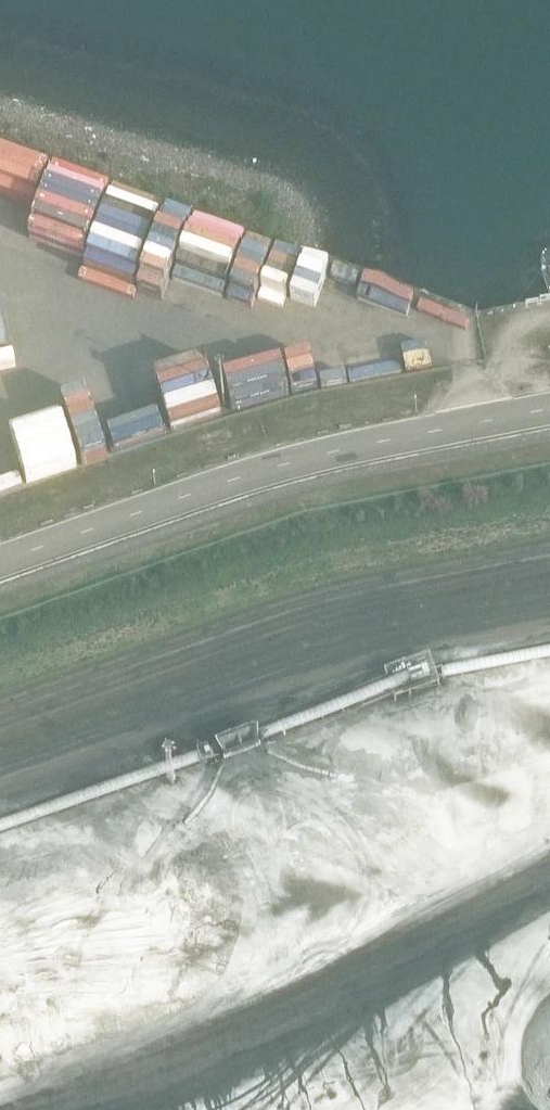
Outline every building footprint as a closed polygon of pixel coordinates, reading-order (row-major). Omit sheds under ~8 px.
[(220,358),(233,408),(283,395),(269,344),(220,358)]
